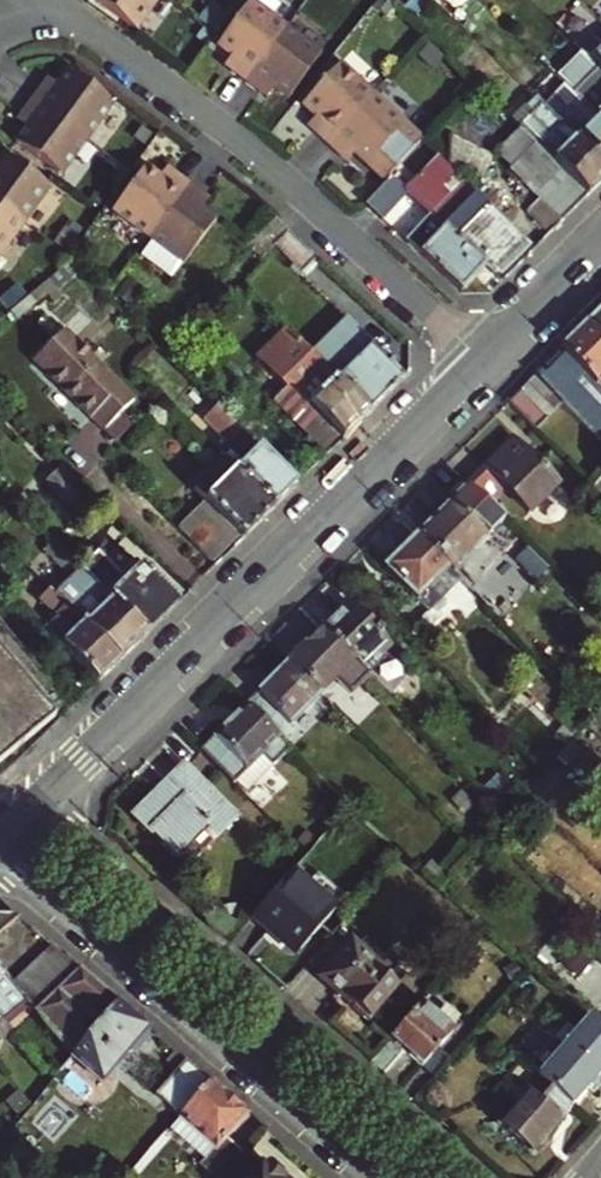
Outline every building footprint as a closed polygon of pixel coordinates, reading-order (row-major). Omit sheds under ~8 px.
[(131,27),(151,0),(95,0),(131,27)] [(249,0),(216,45),(231,56),(237,61),(229,71),(244,82),(285,26),(249,0)] [(412,18),(430,0),(410,0),(402,9),(412,18)] [(285,26),(244,82),(259,93),(266,83),(272,87),(287,98),(321,53),(285,26)] [(556,76),(565,84),(573,93),(600,121),(600,71),(589,58),(582,51),(556,76)] [(596,51),(589,58),(600,71),(600,55),(596,51)] [(231,56),(223,67),(229,71),(237,61),(231,56)] [(372,94),(339,64),(301,105),(314,118),(320,123),(311,132),(325,144),(372,94)] [(86,139),(113,103),(68,70),(57,84),(52,90),(42,83),(31,98),(86,139)] [(47,77),(42,83),(52,90),(57,84),(47,77)] [(266,83),(259,93),(264,97),(272,87),(266,83)] [(573,93),(565,84),(543,107),(600,164),(600,121),(573,93)] [(372,94),(325,144),(338,157),(347,148),(352,153),(366,165),(383,181),(421,139),(372,94)] [(60,175),(86,139),(31,98),(20,113),(30,120),(26,126),(14,141),(60,175)] [(600,179),(600,164),(543,107),(540,104),(518,126),(536,144),(560,167),(587,193),(600,179)] [(20,113),(16,118),(26,126),(30,120),(20,113)] [(314,118),(306,127),(311,132),(320,123),(314,118)] [(453,132),(439,157),(480,182),(494,156),(453,132)] [(560,167),(536,144),(510,170),(534,194),(547,180),(560,167)] [(347,148),(338,157),(344,162),(352,153),(347,148)] [(49,186),(4,153),(0,158),(0,205),(23,222),(49,186)] [(486,266),(500,280),(530,249),(439,160),(407,192),(429,214),(447,230),(456,239),(486,266)] [(110,211),(146,237),(187,182),(172,171),(165,181),(159,177),(144,166),(110,211)] [(166,167),(159,177),(165,181),(172,171),(166,167)] [(587,193),(560,167),(547,180),(574,206),(587,193)] [(390,176),(365,204),(381,219),(407,192),(390,176)] [(574,206),(547,180),(534,194),(560,220),(574,206)] [(146,237),(182,264),(216,219),(200,207),(195,203),(202,193),(187,182),(146,237)] [(208,197),(202,193),(195,203),(200,207),(208,197)] [(0,205),(0,253),(23,222),(0,205)] [(456,239),(447,230),(429,214),(404,239),(460,291),(486,266),(456,239)] [(289,233),(273,250),(300,275),(316,258),(289,233)] [(586,324),(600,340),(600,309),(586,324)] [(586,324),(560,350),(567,358),(595,385),(600,378),(600,340),(586,324)] [(289,386),(272,403),(324,456),(367,412),(325,369),(283,327),(265,345),(285,366),(277,374),(289,386)] [(62,329),(31,359),(88,416),(110,395),(122,409),(132,400),(62,329)] [(356,339),(325,369),(367,412),(401,379),(387,367),(389,365),(369,346),(365,349),(356,339)] [(567,358),(554,371),(560,378),(548,389),(561,402),(593,433),(600,426),(600,391),(595,385),(567,358)] [(534,376),(520,390),(546,416),(561,402),(548,389),(534,376)] [(546,416),(520,390),(508,402),(535,428),(546,416)] [(131,427),(118,413),(122,409),(110,395),(88,416),(113,442),(131,427)] [(219,452),(273,506),(295,485),(219,410),(208,420),(229,442),(219,452)] [(466,486),(489,508),(500,497),(497,494),(503,488),(527,512),(557,483),(512,439),(466,486)] [(240,540),(273,506),(219,452),(219,451),(186,483),(240,540)] [(240,540),(186,483),(160,508),(215,564),(240,540)] [(450,502),(416,536),(453,573),(487,539),(450,502)] [(383,569),(427,613),(460,580),(453,573),(416,536),(383,569)] [(96,552),(79,568),(145,635),(161,618),(177,602),(134,560),(119,575),(96,552)] [(98,606),(82,622),(119,660),(145,635),(79,568),(70,577),(98,606)] [(347,604),(322,629),(352,660),(368,676),(384,659),(380,655),(390,646),(347,604)] [(75,614),(53,635),(98,681),(119,660),(82,622),(75,614)] [(0,625),(0,750),(61,699),(0,625)] [(352,660),(322,629),(288,663),(318,694),(352,660)] [(318,694),(288,663),(246,705),(281,741),(292,729),(288,726),(319,695),(318,694)] [(261,756),(273,767),(290,749),(281,741),(246,705),(200,751),(234,784),(261,756)] [(234,784),(245,795),(273,767),(261,756),(234,784)] [(133,816),(151,833),(152,832),(172,852),(203,821),(218,835),(235,818),(183,767),(133,816)] [(521,795),(510,785),(496,801),(508,811),(521,795)] [(525,820),(515,812),(502,827),(512,835),(525,820)] [(337,904),(294,868),(290,872),(332,910),(337,904)] [(332,910),(290,872),(250,918),(267,933),(273,927),(300,950),(333,911),(332,910)] [(19,916),(17,914),(0,914),(0,932),(19,916)] [(381,968),(350,942),(319,978),(368,1020),(397,987),(379,971),(381,968)] [(26,1001),(33,1010),(78,968),(52,945),(11,983),(26,1001)] [(33,1010),(70,1056),(116,1001),(86,975),(78,968),(33,1010)] [(4,1000),(14,1011),(26,1001),(11,983),(0,969),(0,1003),(4,1000)] [(116,1001),(70,1056),(101,1081),(127,1049),(135,1050),(148,1037),(147,1028),(131,1014),(116,1001)] [(394,1033),(389,1039),(422,1067),(453,1031),(421,1003),(394,1033)] [(537,1077),(538,1078),(571,1106),(600,1071),(600,1029),(588,1017),(573,1035),(566,1029),(533,1067),(540,1073),(537,1077)] [(0,1018),(0,1037),(1,1038),(10,1030),(0,1018)] [(180,1114),(209,1081),(184,1059),(155,1093),(180,1114)] [(538,1078),(498,1125),(530,1153),(571,1106),(538,1078)] [(180,1114),(216,1145),(203,1160),(223,1177),(228,1177),(248,1154),(226,1134),(245,1112),(209,1081),(180,1114)] [(228,1177),(280,1177),(280,1175),(271,1167),(264,1168),(248,1154),(228,1177)]
